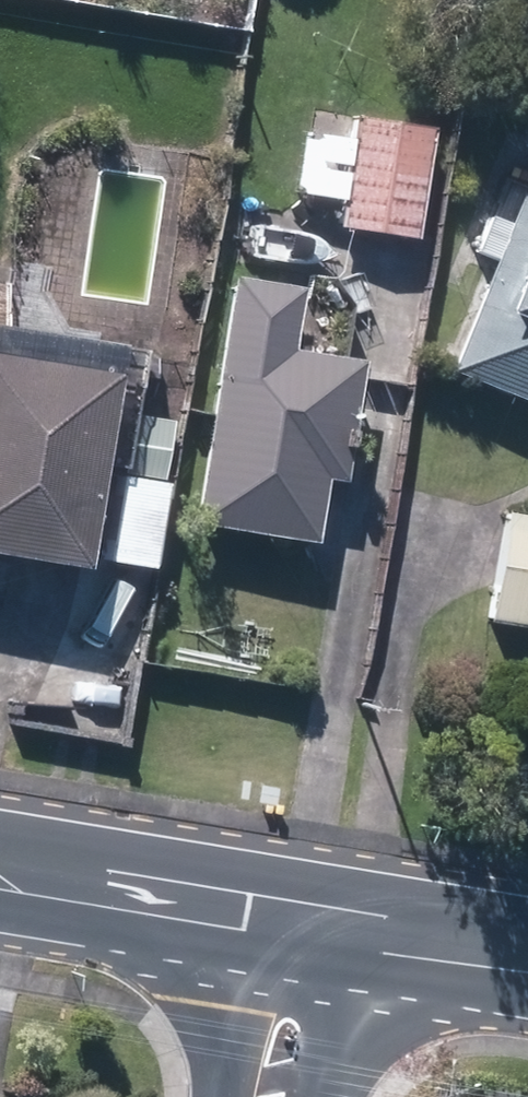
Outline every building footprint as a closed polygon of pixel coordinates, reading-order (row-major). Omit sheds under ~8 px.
[(408,242),(423,133),(347,123),(332,232),(408,242)] [(513,202),(443,376),(527,411),(527,208),(513,202)] [(293,294),(225,283),(185,522),(300,541),(310,482),(333,486),(353,366),(282,354),(293,294)] [(64,572),(96,382),(0,366),(0,561),(64,572)] [(484,625),(527,632),(527,524),(502,520),(484,625)]
